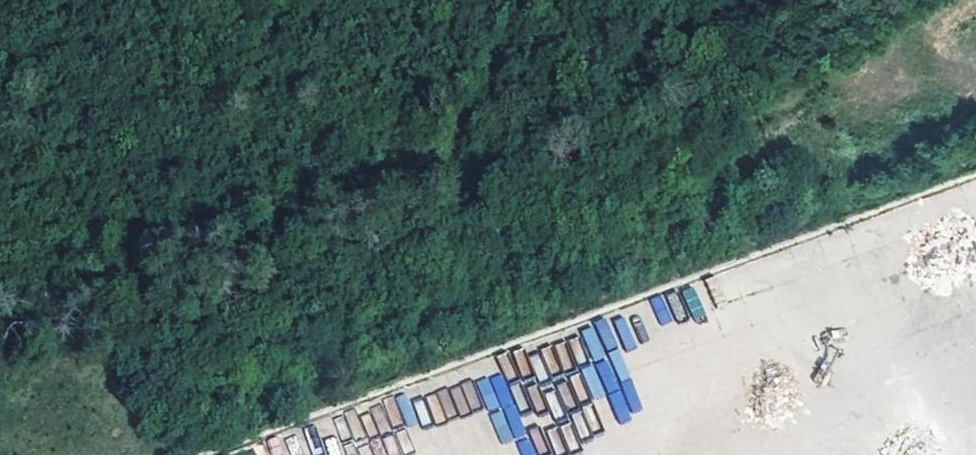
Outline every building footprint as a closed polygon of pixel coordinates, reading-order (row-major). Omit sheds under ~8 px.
[(618,421),(643,412),(608,317),(580,328),(596,371),(584,375),(593,399),(608,393),(618,421)] [(613,321),(625,349),(637,345),(625,317),(613,321)] [(508,379),(535,371),(537,379),(546,377),(539,354),(525,358),(521,347),(497,355),(502,372),(478,379),(498,445),(517,439),(522,454),(531,454),(508,379)] [(445,392),(444,390),(425,399),(436,422),(478,401),(468,381),(445,392)] [(378,441),(377,440),(358,448),(361,454),(400,454),(413,449),(405,429),(378,441)]
